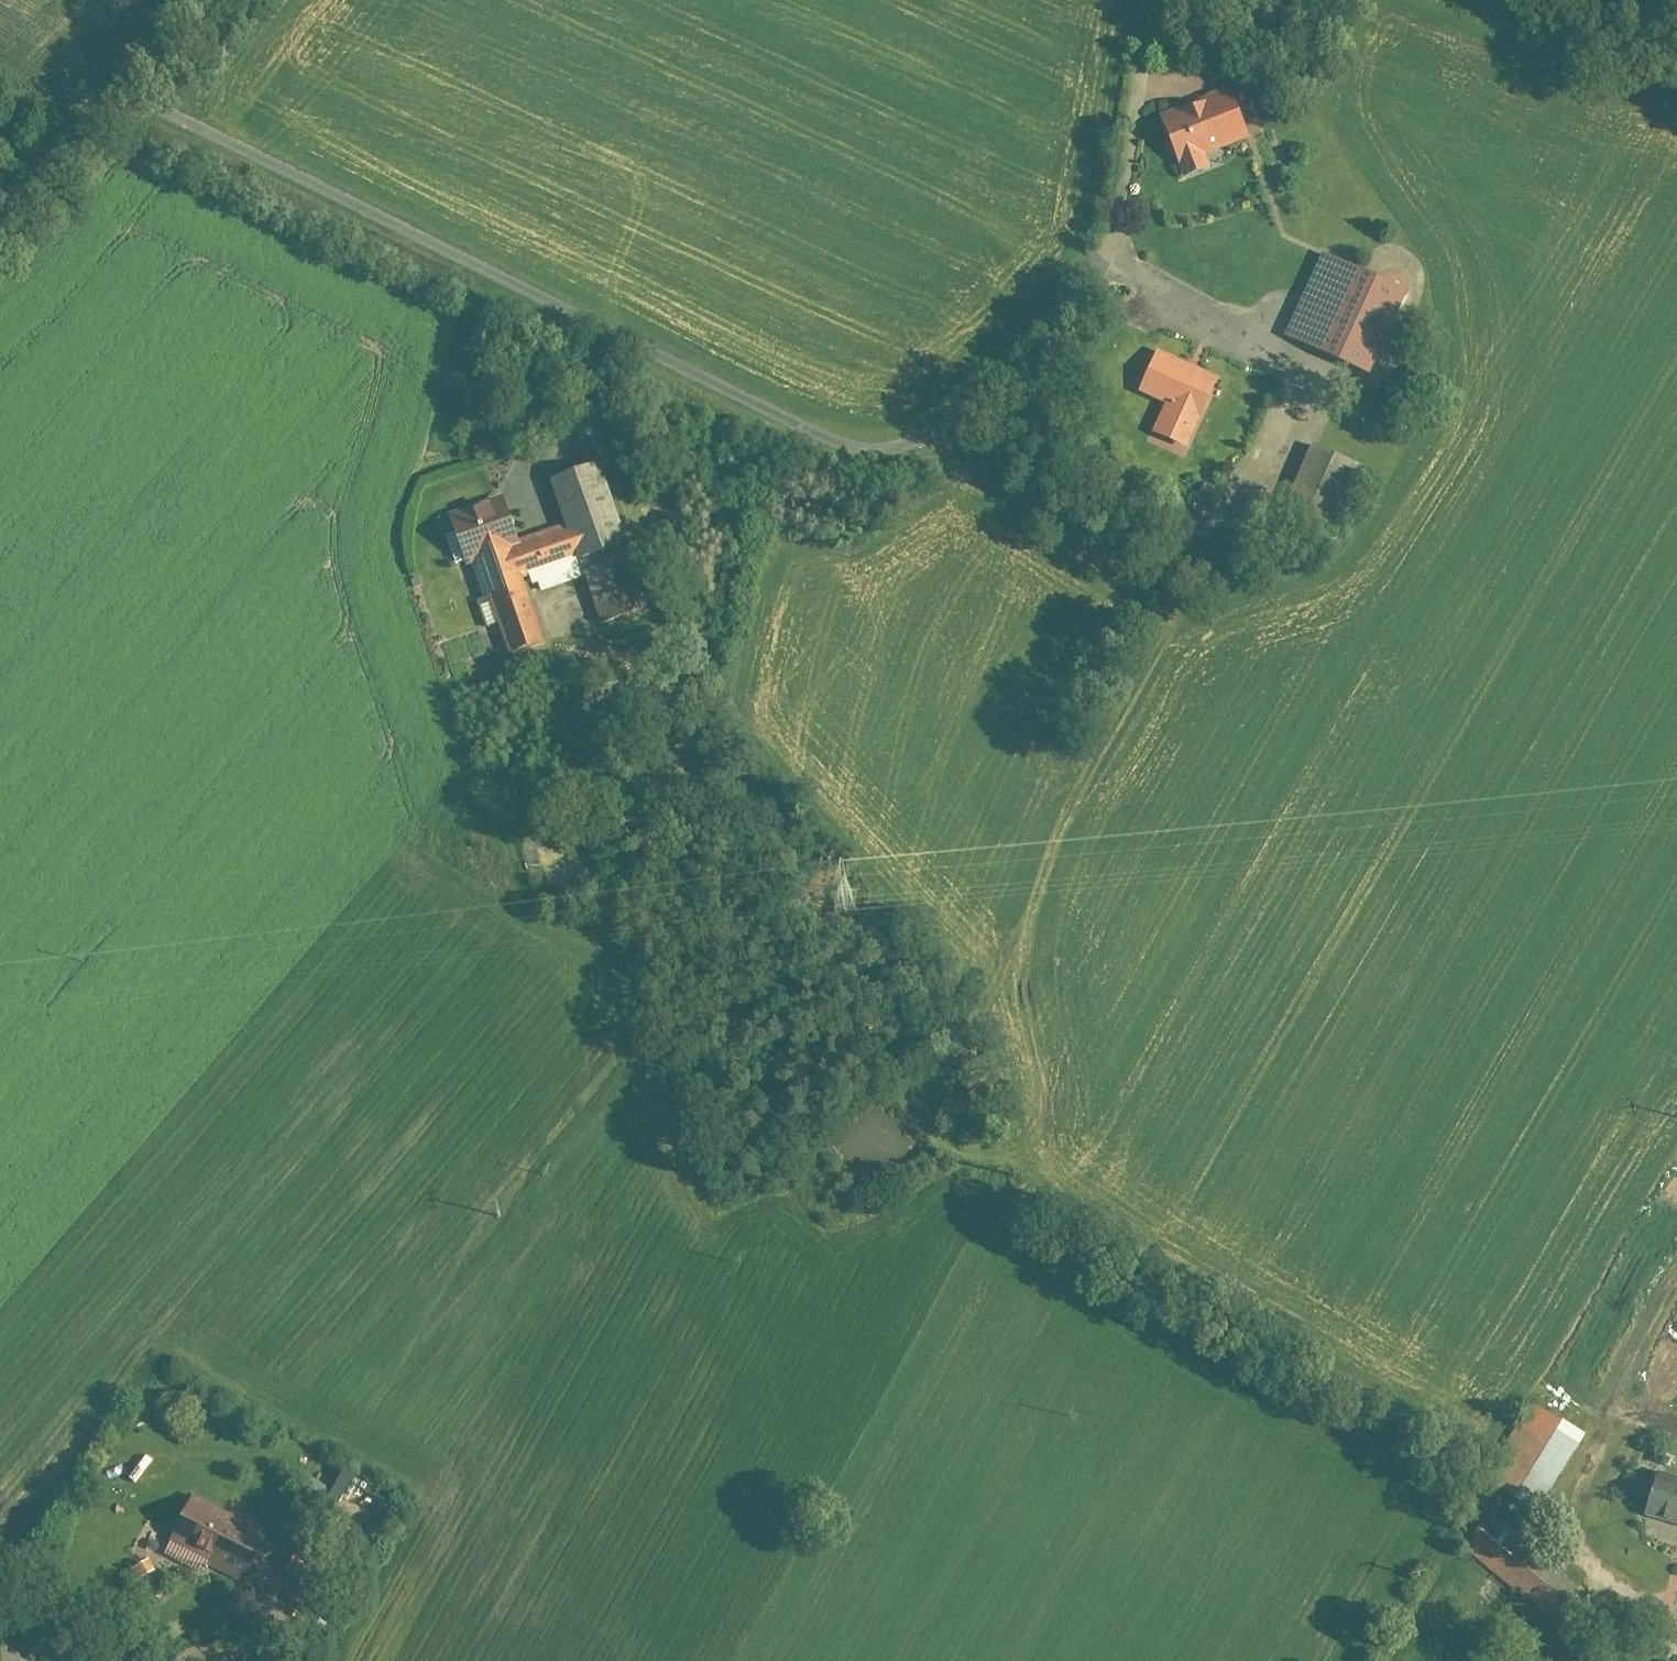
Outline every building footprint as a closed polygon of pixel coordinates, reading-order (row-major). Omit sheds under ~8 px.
[(1209,175),(1204,157),(1251,144),(1240,103),(1164,123),(1175,164),(1181,162),(1186,182),(1209,175)] [(1319,257),(1281,340),(1364,377),(1402,294),(1319,257)] [(1221,360),(1216,372),(1166,349),(1150,385),(1200,408),(1187,435),(1251,464),(1285,389),(1221,360)] [(1162,439),(1143,476),(1212,510),(1230,473),(1162,439)] [(1311,455),(1272,537),(1325,561),(1364,480),(1311,455)] [(477,570),(509,660),(546,648),(528,600),(583,580),(590,599),(637,582),(597,469),(550,486),(566,531),(520,548),(505,508),(450,528),(467,574),(477,570)] [(1487,1485),(1537,1517),(1585,1440),(1535,1408),(1487,1485)] [(1640,1522),(1676,1532),(1676,1464),(1659,1458),(1640,1522)] [(191,1505),(167,1553),(242,1589),(265,1541),(191,1505)] [(1500,1515),(1466,1555),(1562,1634),(1595,1593),(1500,1515)]
